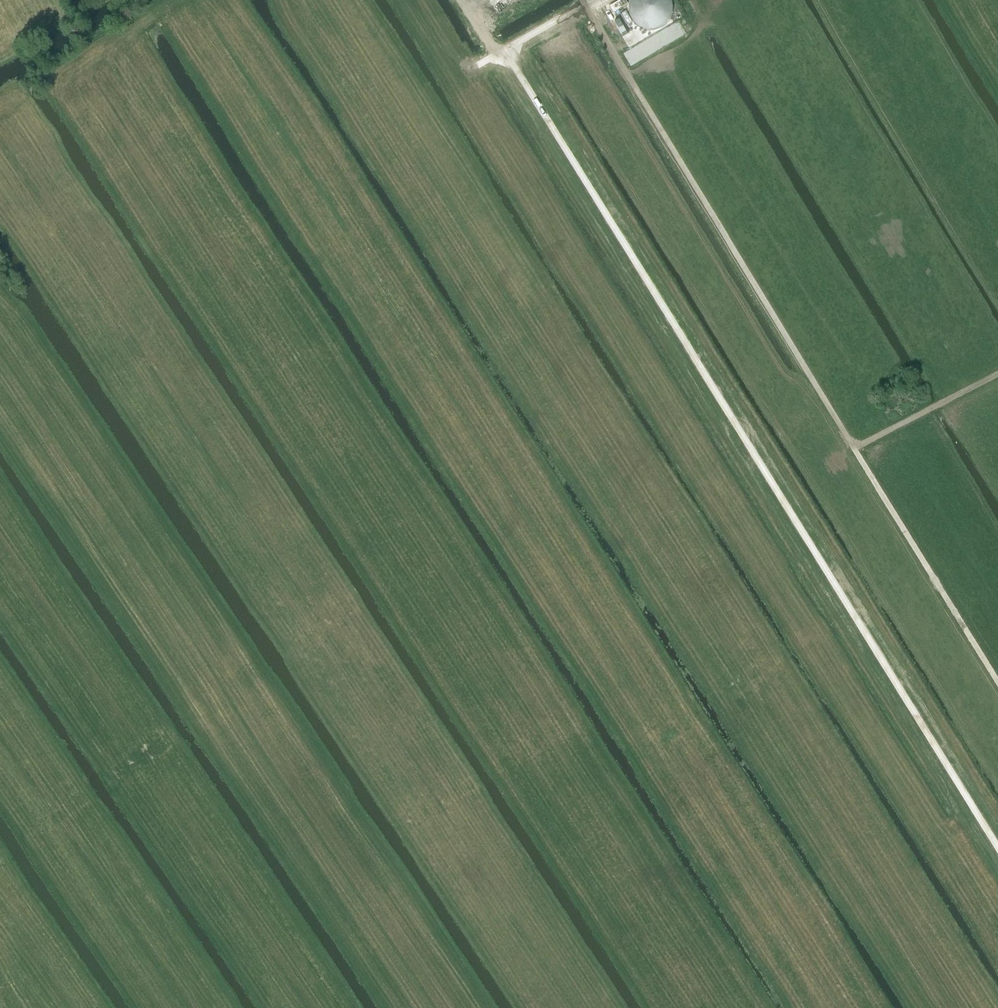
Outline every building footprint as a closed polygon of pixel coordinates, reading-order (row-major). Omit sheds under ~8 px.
[(628,7),(628,9),(628,11),(629,13),(629,15),(630,17),(631,19),(632,20),(633,22),(635,23),(636,25),(638,26),(639,27),(641,28),(643,28),(645,29),(647,29),(649,29),(651,29),(652,29),(654,29),(656,28),(658,28),(660,27),(662,26),(663,25),(665,24),(666,22),(667,21),(668,19),(669,17),(670,16),(671,14),(671,12),(671,10),(671,8),(671,6),(671,4),(671,2),(670,1),(670,0),(630,0),(629,2),(629,4),(628,6),(628,7)]
